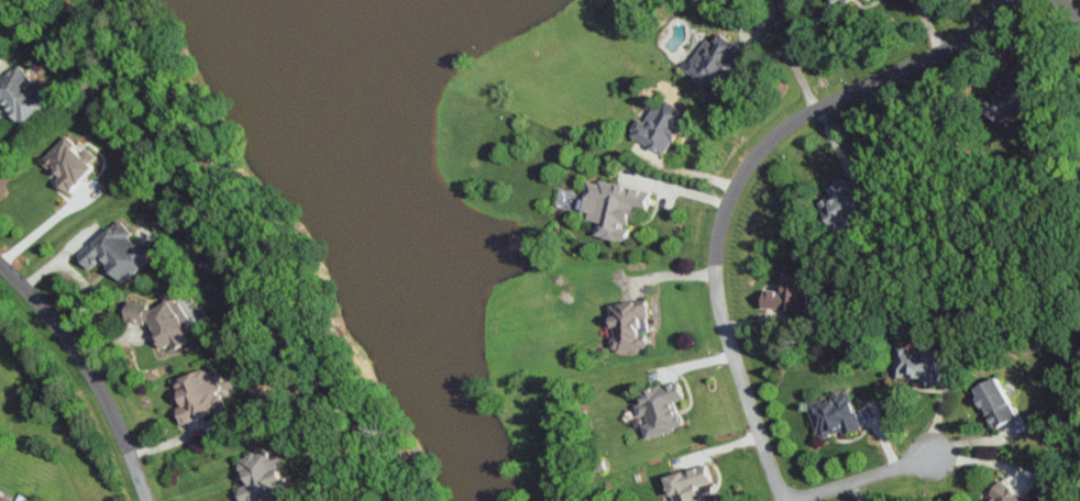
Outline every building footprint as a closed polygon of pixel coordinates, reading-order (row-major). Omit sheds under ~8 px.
[(738,49),(713,28),(679,69),(704,90),(738,49)] [(49,105),(18,64),(0,78),(0,103),(19,128),(49,105)] [(1030,110),(1013,79),(978,98),(994,129),(1030,110)] [(625,134),(662,154),(685,112),(659,97),(645,123),(635,117),(625,134)] [(94,156),(82,147),(80,150),(60,135),(39,163),(58,178),(53,185),(65,194),(94,156)] [(823,222),(861,208),(849,174),(837,178),(841,191),(814,201),(823,222)] [(649,191),(597,179),(596,183),(587,180),(578,218),(595,222),(592,235),(623,242),(629,218),(635,219),(637,209),(645,210),(649,191)] [(119,284),(146,254),(127,236),(130,232),(114,218),(72,263),(92,282),(104,270),(119,284)] [(801,275),(778,274),(777,290),(759,290),(758,309),(764,309),(764,320),(785,321),(786,310),(799,311),(801,275)] [(159,349),(166,343),(170,349),(185,339),(181,334),(192,326),(171,295),(144,313),(133,296),(116,308),(130,329),(141,322),(159,349)] [(644,348),(643,338),(636,338),(636,332),(646,330),(643,301),(605,305),(610,351),(644,348)] [(892,347),(892,377),(917,377),(917,384),(935,384),(936,348),(892,347)] [(209,395),(197,368),(167,380),(181,412),(174,416),(178,425),(222,406),(216,392),(209,395)] [(970,387),(976,400),(988,427),(1011,418),(994,376),(970,387)] [(644,438),(680,427),(672,401),(684,397),(678,379),(630,394),(644,438)] [(857,429),(846,390),(805,402),(816,438),(841,431),(841,433),(857,429)] [(281,487),(275,474),(279,472),(266,445),(231,460),(242,484),(232,489),(238,500),(251,500),(281,487)] [(993,497),(989,500),(1026,500),(997,479),(987,493),(993,497)]
